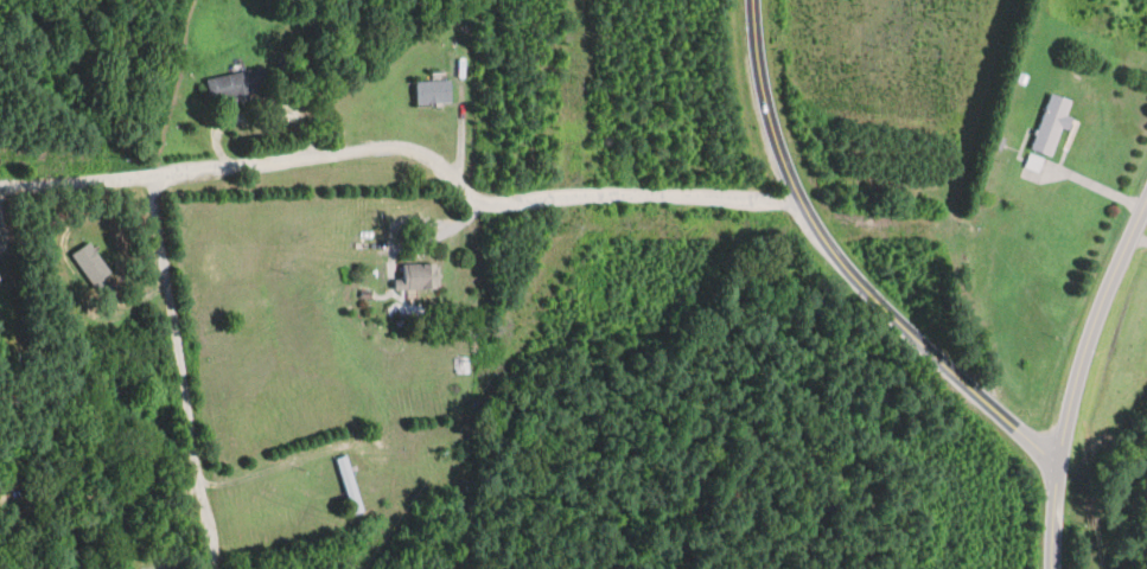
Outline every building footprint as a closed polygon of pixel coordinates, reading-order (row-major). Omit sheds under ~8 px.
[(269,91),(264,69),(205,81),(210,104),(269,91)] [(416,82),(416,104),(452,104),(452,82),(416,82)] [(1051,93),(1034,150),(1055,156),(1072,100),(1051,93)] [(74,254),(95,285),(113,272),(92,242),(74,254)] [(440,289),(440,263),(396,263),(396,289),(440,289)] [(335,459),(352,514),(365,511),(347,455),(335,459)]
